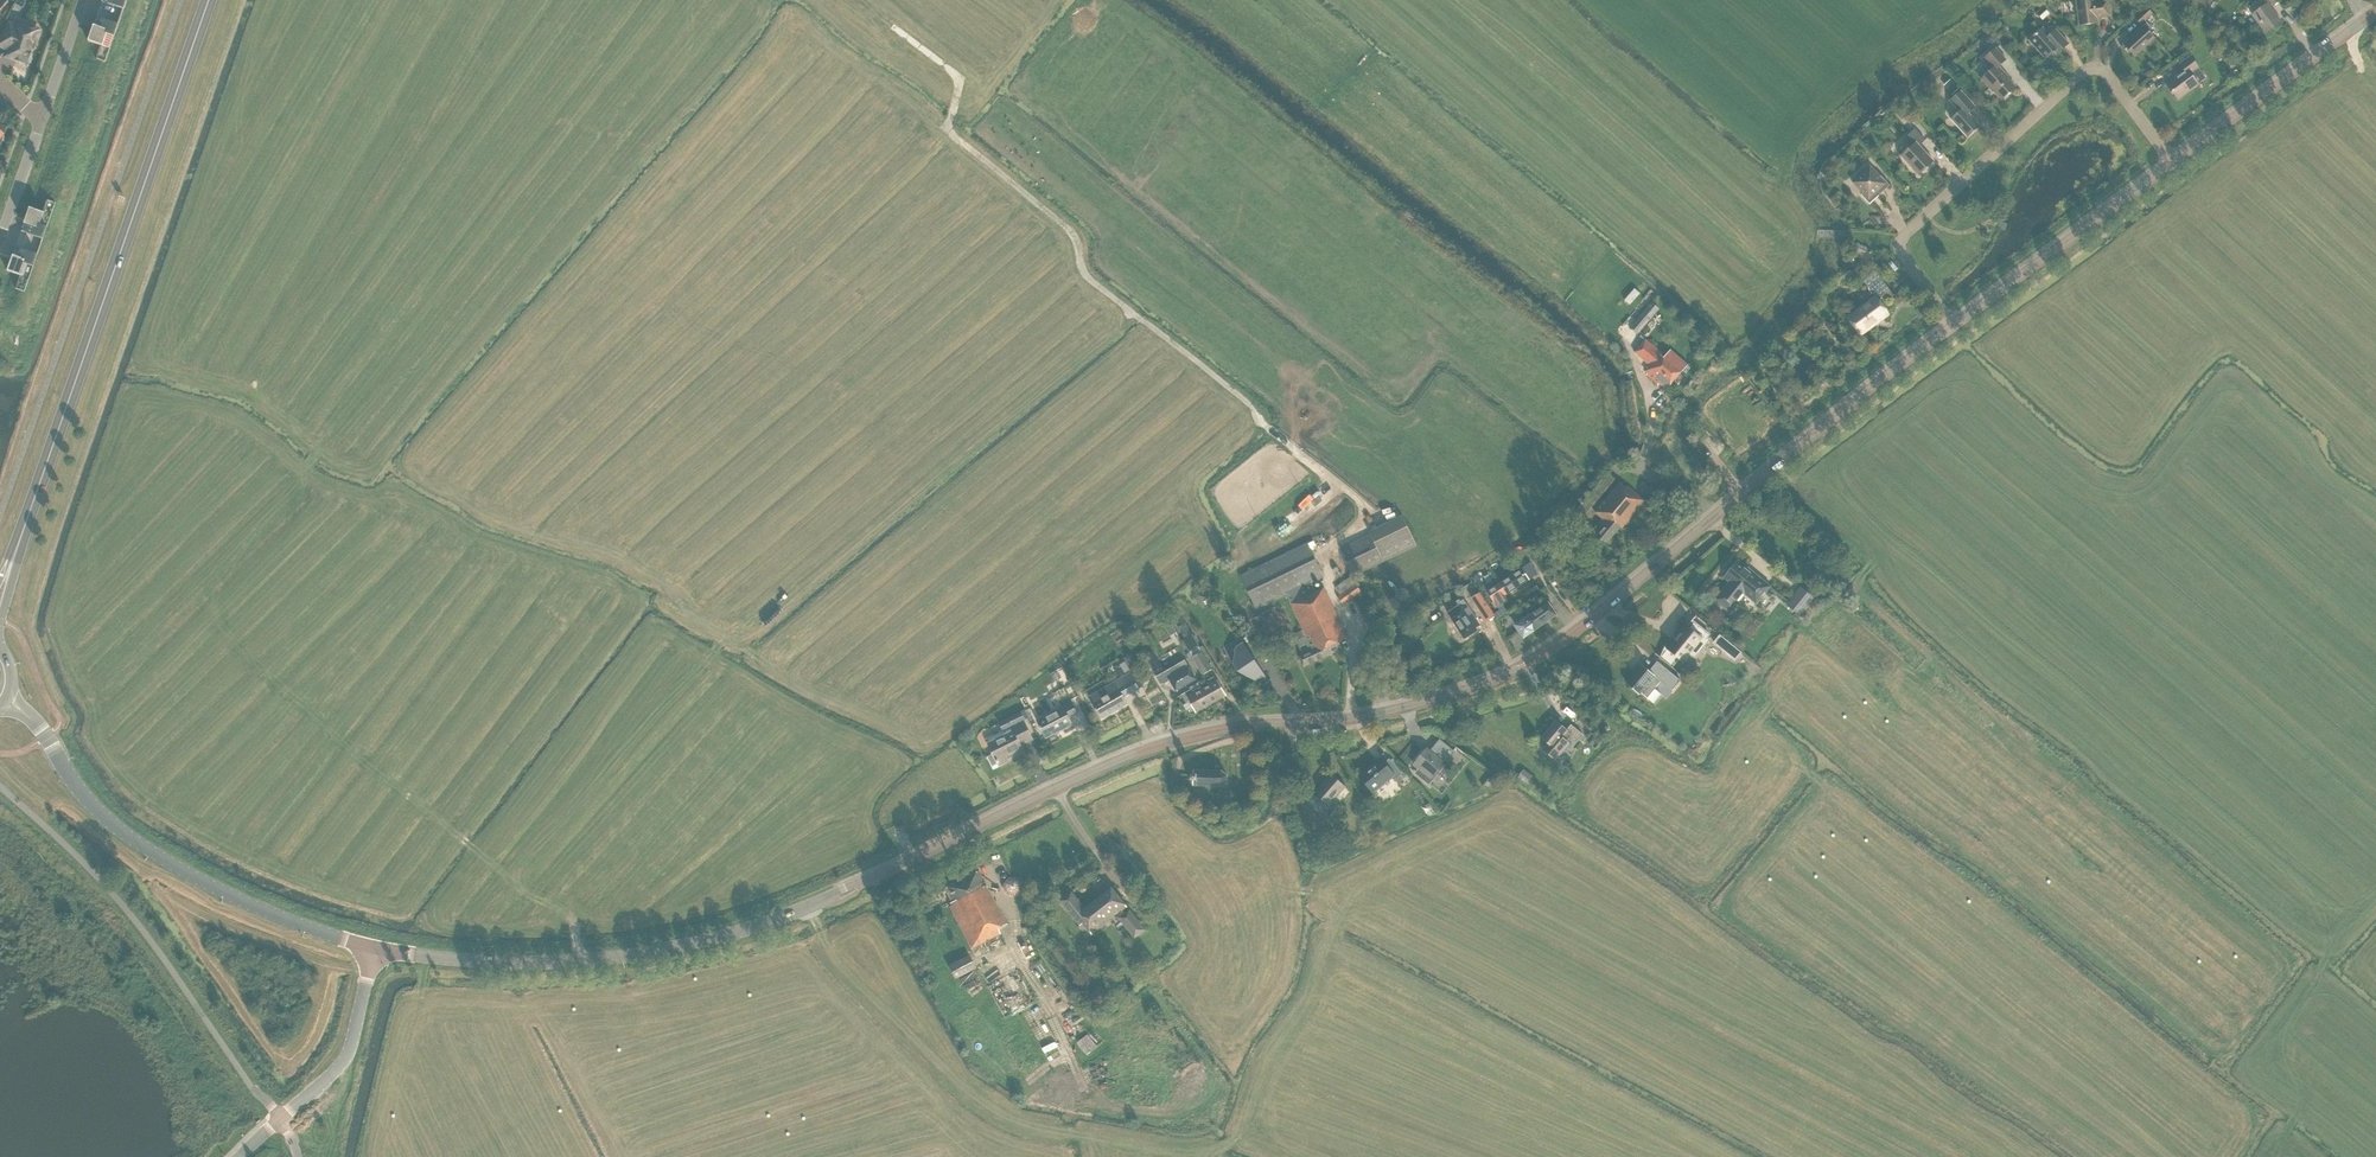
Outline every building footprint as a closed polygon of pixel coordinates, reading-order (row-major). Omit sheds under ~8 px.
[(107,3),(122,9),(119,16),(120,17),(126,0),(109,0),(107,3)] [(2047,5),(2055,13),(2060,7),(2054,0),(2052,0),(2047,5)] [(2094,0),(2080,0),(2076,1),(2079,25),(2097,23),(2096,16),(2100,16),(2100,17),(2110,16),(2108,0),(2106,0),(2095,1),(2094,0)] [(2279,1),(2279,0),(2260,0),(2256,3),(2260,9),(2252,15),(2266,33),(2279,23),(2268,7),(2272,5),(2272,6),(2279,1)] [(2043,6),(2036,13),(2043,20),(2050,14),(2043,6)] [(2135,57),(2154,38),(2148,32),(2152,28),(2145,21),(2152,14),(2146,8),(2135,18),(2142,26),(2123,44),(2135,57)] [(96,58),(105,62),(120,17),(119,16),(117,24),(102,19),(99,27),(93,25),(87,41),(100,45),(96,58)] [(2180,19),(2177,23),(2178,24),(2184,28),(2185,29),(2188,24),(2180,19)] [(9,23),(0,41),(0,46),(12,52),(10,58),(16,60),(17,62),(19,64),(20,65),(23,66),(24,66),(27,66),(28,65),(30,63),(31,62),(32,59),(32,58),(32,55),(31,53),(38,32),(16,24),(15,26),(9,23)] [(2049,35),(2042,28),(2029,40),(2045,59),(2042,62),(2056,49),(2059,52),(2068,44),(2055,30),(2049,35)] [(1988,35),(1984,38),(1990,44),(1991,46),(1994,42),(1988,35)] [(2218,43),(2212,45),(2217,61),(2223,58),(2218,43)] [(2001,99),(2015,87),(2003,74),(2004,73),(1998,66),(2006,60),(1995,48),(1984,59),(1993,68),(1981,79),(1989,88),(1990,87),(2001,99)] [(2177,99),(2198,84),(2191,75),(2200,69),(2190,57),(2180,65),(2184,71),(2166,84),(2177,99)] [(1954,65),(1949,70),(1955,77),(1961,72),(1954,65)] [(1951,95),(1958,88),(1949,78),(1942,85),(1951,95)] [(1967,137),(1980,126),(1968,113),(1975,107),(1961,91),(1950,101),(1959,111),(1951,119),(1967,137)] [(1908,114),(1904,118),(1909,123),(1913,119),(1908,114)] [(0,132),(0,155),(10,128),(9,127),(5,137),(0,132)] [(1918,175),(1933,161),(1919,146),(1925,140),(1915,129),(1904,139),(1911,146),(1901,156),(1918,175)] [(1880,177),(1870,166),(1852,182),(1862,194),(1861,195),(1870,204),(1890,185),(1881,176),(1880,177)] [(27,233),(42,239),(39,246),(40,247),(55,202),(46,199),(42,212),(29,208),(23,223),(30,225),(27,233)] [(1858,243),(1854,252),(1859,255),(1864,246),(1858,243)] [(24,292),(40,247),(39,246),(36,254),(21,249),(19,257),(12,255),(7,271),(20,275),(15,288),(24,292)] [(1880,277),(1876,271),(1865,279),(1870,285),(1867,287),(1875,298),(1848,318),(1860,334),(1873,325),(1871,322),(1878,318),(1878,319),(1887,312),(1881,305),(1896,294),(1882,276),(1880,277)] [(1638,333),(1660,308),(1652,302),(1631,327),(1638,333)] [(1664,358),(1659,354),(1661,353),(1645,340),(1634,352),(1649,365),(1647,367),(1651,371),(1647,375),(1658,384),(1659,383),(1666,390),(1687,365),(1671,350),(1664,358)] [(1577,525),(1615,479),(1607,471),(1570,518),(1577,525)] [(1626,487),(1619,482),(1595,512),(1602,518),(1591,532),(1596,536),(1594,538),(1604,546),(1621,527),(1622,528),(1645,501),(1627,486),(1626,487)] [(1353,576),(1417,546),(1402,514),(1369,530),(1371,534),(1340,549),(1353,576)] [(1308,543),(1240,575),(1257,610),(1287,596),(1306,632),(1296,636),(1298,642),(1297,643),(1301,652),(1303,651),(1305,654),(1299,657),(1303,667),(1343,650),(1339,641),(1349,637),(1324,587),(1316,592),(1312,583),(1324,578),(1308,543)] [(1719,603),(1730,612),(1745,594),(1756,604),(1761,597),(1760,596),(1764,592),(1765,593),(1770,586),(1743,564),(1738,561),(1737,563),(1736,563),(1731,569),(1734,571),(1727,580),(1729,582),(1720,594),(1715,600),(1719,603)] [(1499,583),(1507,594),(1537,575),(1529,563),(1499,583)] [(1344,605),(1362,592),(1351,576),(1335,588),(1340,595),(1338,597),(1344,605)] [(1526,599),(1540,590),(1534,582),(1520,590),(1526,599)] [(1505,596),(1507,594),(1499,583),(1487,591),(1498,607),(1508,601),(1505,596)] [(1800,615),(1814,597),(1801,586),(1786,604),(1800,615)] [(1817,597),(1811,604),(1817,609),(1823,602),(1817,597)] [(1468,607),(1463,599),(1460,601),(1459,600),(1456,602),(1446,609),(1451,616),(1450,616),(1465,639),(1477,630),(1476,628),(1480,625),(1468,607)] [(1477,604),(1476,605),(1486,621),(1495,616),(1485,600),(1484,600),(1477,604)] [(1534,631),(1557,615),(1549,603),(1516,625),(1524,637),(1534,630),(1534,631)] [(1504,607),(1494,614),(1497,619),(1507,612),(1504,607)] [(1665,646),(1659,658),(1663,660),(1670,666),(1677,656),(1681,659),(1686,653),(1695,657),(1706,643),(1709,639),(1707,638),(1710,635),(1695,623),(1690,629),(1687,626),(1679,636),(1678,635),(1668,647),(1665,646)] [(1185,639),(1183,640),(1189,651),(1199,645),(1193,635),(1185,639)] [(1742,652),(1720,635),(1719,635),(1720,636),(1714,643),(1735,659),(1740,652),(1741,653),(1742,652)] [(1267,682),(1269,681),(1244,643),(1233,650),(1236,653),(1234,665),(1239,672),(1263,686),(1267,683),(1267,682)] [(1202,675),(1212,669),(1199,646),(1189,651),(1193,657),(1202,675)] [(1677,675),(1664,664),(1660,661),(1653,669),(1654,670),(1651,673),(1641,665),(1626,683),(1640,694),(1641,693),(1647,698),(1661,681),(1660,680),(1664,675),(1672,682),(1677,675)] [(1184,671),(1179,663),(1156,677),(1161,685),(1169,680),(1176,691),(1197,679),(1190,667),(1184,671)] [(1120,665),(1114,668),(1119,678),(1126,674),(1121,665),(1120,665)] [(1130,674),(1090,697),(1102,718),(1127,704),(1124,698),(1139,690),(1130,674)] [(1202,689),(1210,704),(1225,695),(1217,681),(1214,677),(1208,680),(1209,682),(1207,683),(1208,686),(1203,689),(1202,689)] [(1202,689),(1203,689),(1199,682),(1190,687),(1191,689),(1182,694),(1187,703),(1190,701),(1196,712),(1210,704),(1202,689)] [(1046,737),(1072,724),(1069,718),(1077,714),(1069,698),(1060,703),(1063,708),(1038,720),(1046,737)] [(1018,722),(1028,717),(1025,711),(1015,716),(1018,722)] [(1106,728),(1122,720),(1118,713),(1102,720),(1106,728)] [(1583,713),(1579,719),(1590,729),(1595,723),(1583,713)] [(999,766),(1008,761),(1006,757),(1022,749),(1021,746),(1033,740),(1024,721),(1011,728),(987,740),(993,753),(987,756),(992,767),(998,764),(999,766)] [(1567,730),(1557,721),(1542,739),(1548,744),(1543,750),(1555,760),(1556,759),(1555,759),(1569,743),(1566,741),(1571,736),(1577,741),(1583,735),(1571,725),(1567,730)] [(1445,764),(1455,753),(1439,740),(1428,754),(1424,752),(1414,765),(1419,769),(1416,773),(1428,783),(1444,764),(1445,764)] [(1383,764),(1379,759),(1360,774),(1374,791),(1392,776),(1395,779),(1397,778),(1402,774),(1390,759),(1383,764)] [(1196,770),(1195,769),(1195,770),(1194,770),(1194,775),(1192,775),(1192,780),(1193,780),(1193,785),(1195,785),(1195,786),(1196,786),(1196,785),(1201,786),(1202,786),(1208,786),(1209,786),(1214,786),(1215,786),(1221,786),(1221,787),(1222,786),(1227,783),(1227,782),(1227,776),(1227,775),(1222,771),(1221,771),(1216,771),(1216,770),(1215,770),(1215,771),(1209,770),(1208,770),(1203,770),(1202,770),(1196,770)] [(1527,784),(1533,776),(1524,769),(1518,777),(1527,784)] [(1345,799),(1351,792),(1345,787),(1331,775),(1315,793),(1322,799),(1317,805),(1329,817),(1336,810),(1330,805),(1339,794),(1345,799)] [(1004,925),(978,871),(976,872),(966,877),(956,882),(957,882),(947,887),(944,889),(950,900),(952,899),(953,901),(950,903),(951,906),(950,907),(971,949),(1000,934),(997,928),(1004,925)] [(1014,877),(1012,877),(1011,877),(1009,877),(1007,878),(1006,879),(1005,880),(1004,881),(1003,883),(1003,884),(1003,886),(1003,888),(1003,889),(1004,891),(1005,892),(1006,893),(1007,894),(1009,895),(1011,895),(1012,895),(1014,895),(1015,895),(1017,894),(1018,893),(1019,892),(1020,891),(1021,889),(1021,888),(1022,886),(1021,884),(1021,883),(1020,881),(1019,880),(1018,879),(1017,878),(1015,877),(1014,877)] [(1123,910),(1127,907),(1112,887),(1085,909),(1072,892),(1061,901),(1080,925),(1083,923),(1092,934),(1113,917),(1118,917),(1119,918),(1119,919),(1135,939),(1146,930),(1130,909),(1125,913),(1123,910)] [(955,979),(974,969),(967,956),(948,966),(955,979)] [(1110,996),(1122,986),(1114,976),(1102,986),(1110,996)] [(1102,986),(1090,995),(1098,1006),(1110,997),(1110,996),(1102,986)] [(1088,1055),(1098,1047),(1088,1034),(1078,1042),(1088,1055)]
